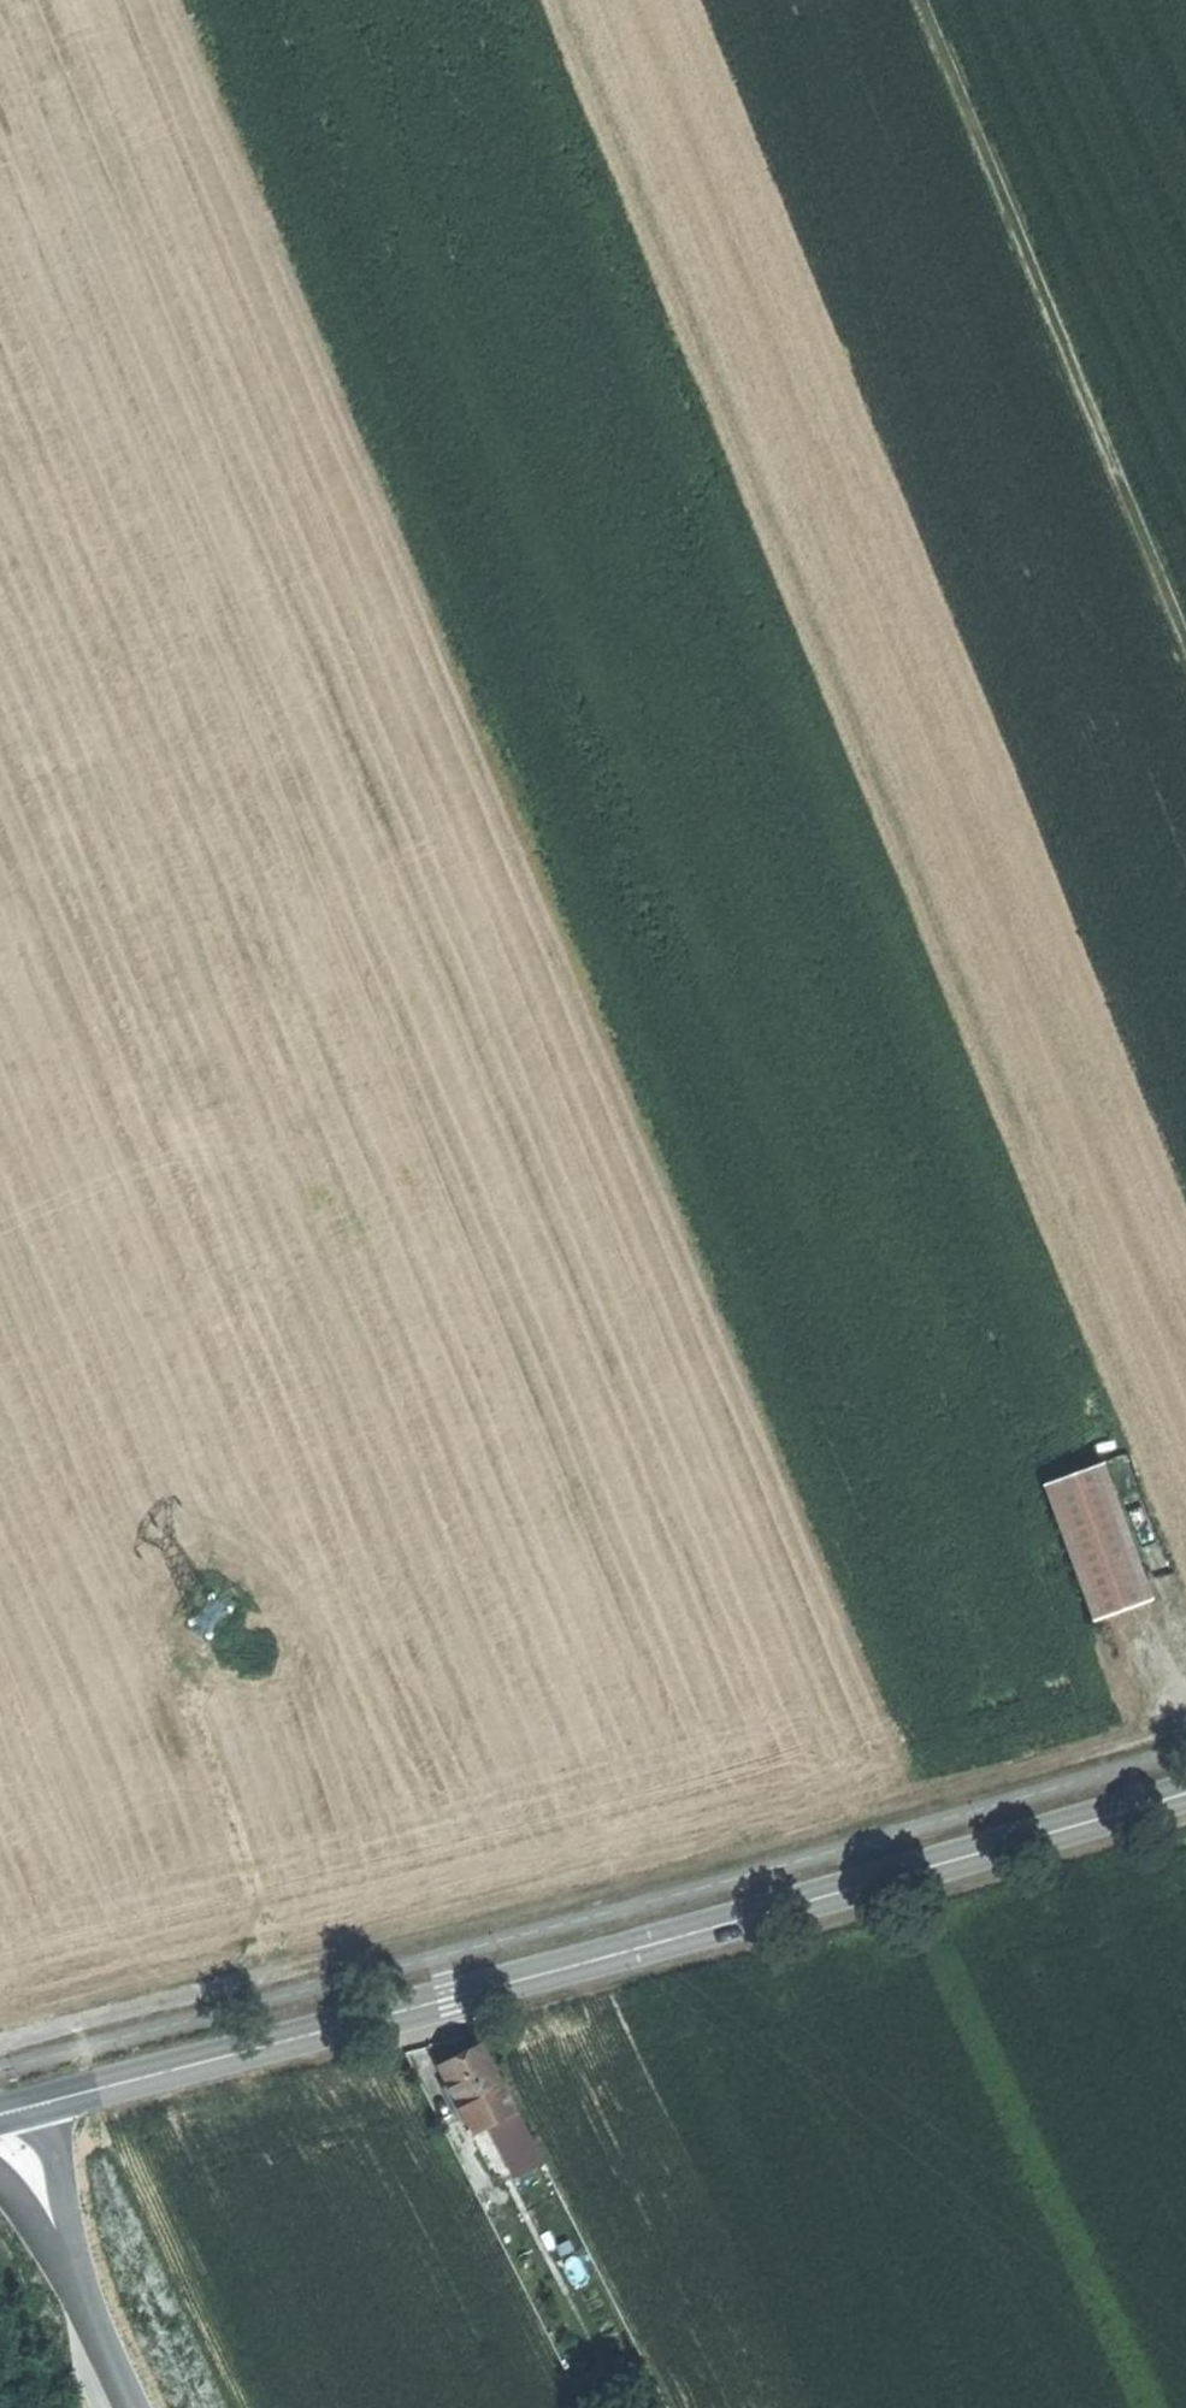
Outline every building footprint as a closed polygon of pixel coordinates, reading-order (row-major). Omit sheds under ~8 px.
[(1149,1597),(1100,1463),(1041,1484),(1090,1618),(1149,1597)] [(504,2087),(483,2045),(460,2057),(442,2066),(451,2085),(444,2089),(461,2121),(467,2118),(475,2133),(503,2119),(507,2128),(523,2119),(506,2086),(504,2087)] [(545,2162),(523,2119),(507,2128),(526,2164),(530,2162),(534,2168),(545,2162)]
